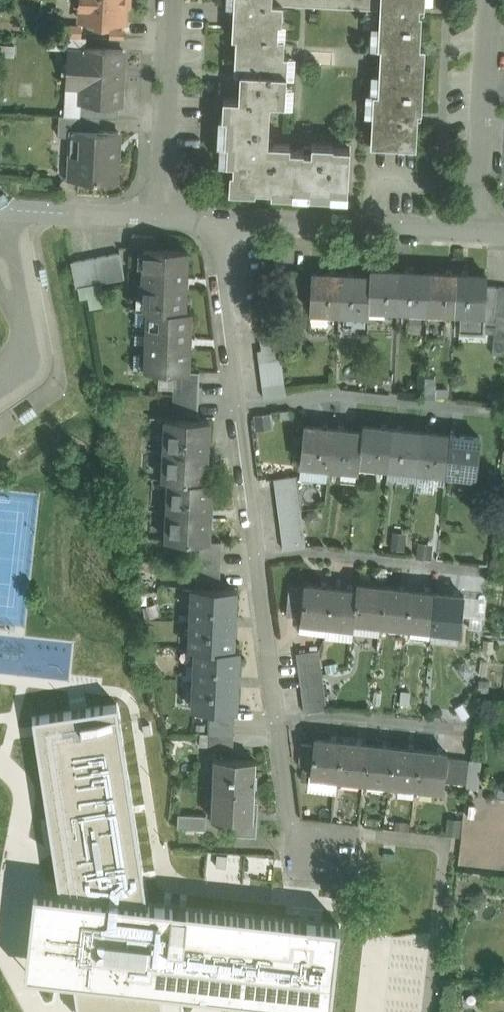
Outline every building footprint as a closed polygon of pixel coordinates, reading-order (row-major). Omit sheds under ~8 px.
[(75,4),(81,5),(81,19),(96,20),(96,24),(109,25),(109,21),(125,21),(126,4),(127,4),(127,3),(123,2),(123,0),(75,0),(75,4)] [(232,38),(236,38),(235,71),(287,74),(288,56),(284,55),(284,38),(277,38),(278,23),(282,24),(283,4),(272,4),(272,0),(234,0),(232,38)] [(272,4),(283,4),(380,9),(381,0),(272,0),(272,4)] [(380,9),(378,45),(372,45),(372,47),(381,48),(378,94),(368,93),(367,95),(373,96),(371,146),(416,148),(418,112),(422,112),(425,47),(420,47),(422,14),(419,14),(419,7),(425,7),(425,0),(381,0),(380,9)] [(80,24),(66,24),(66,35),(79,36),(80,24)] [(123,49),(84,47),(84,50),(67,49),(66,78),(82,79),(81,103),(120,105),(123,49)] [(239,98),(224,97),(223,117),(227,117),(225,140),(221,140),(221,143),(228,143),(227,162),(234,162),(233,171),(230,171),(229,190),(255,192),(256,189),(271,189),(274,143),(268,143),(270,102),(285,103),(286,76),(292,76),(293,74),(287,74),(235,71),(235,72),(240,72),(239,98)] [(119,131),(77,129),(75,179),(116,181),(119,131)] [(311,152),(304,152),(304,150),(290,149),(290,144),(274,143),(271,189),(271,194),(292,195),(293,189),(309,190),(309,196),(330,197),(331,191),(348,192),(350,147),(333,146),(333,145),(312,144),(311,152)] [(155,248),(144,248),(144,249),(142,308),(142,309),(148,309),(191,311),(191,310),(185,310),(187,251),(188,250),(155,248)] [(120,253),(107,255),(112,281),(125,278),(120,253)] [(107,255),(95,257),(100,283),(112,281),(107,255)] [(95,257),(83,260),(88,285),(100,283),(95,257)] [(83,260),(71,262),(76,287),(88,285),(83,260)] [(399,272),(370,270),(370,277),(369,307),(398,309),(399,272)] [(428,273),(399,272),(398,309),(427,310),(428,273)] [(341,275),(311,273),(309,309),(339,311),(341,275)] [(457,274),(428,273),(427,310),(456,311),(457,274)] [(487,276),(457,274),(456,311),(485,313),(487,276)] [(370,277),(341,275),(339,311),(369,313),(369,307),(370,277)] [(263,285),(254,286),(256,302),(265,301),(263,285)] [(497,286),(494,314),(503,315),(503,287),(497,286)] [(191,311),(148,309),(146,368),(145,368),(145,369),(175,371),(189,372),(189,371),(189,370),(188,370),(191,311)] [(492,316),(491,329),(503,330),(503,317),(492,316)] [(282,335),(260,338),(262,350),(280,348),(283,347),(282,335)] [(262,350),(258,350),(259,362),(281,359),(280,348),(262,350)] [(281,359),(259,362),(261,374),(283,371),(281,359)] [(189,372),(175,371),(173,418),(197,419),(200,372),(189,371),(189,372)] [(283,371),(261,374),(262,386),(284,383),(283,371)] [(173,418),(166,417),(163,478),(211,480),(206,480),(209,419),(197,419),(173,418)] [(333,429),(304,425),(300,462),(329,465),(333,429)] [(392,429),(362,426),(362,432),(359,463),(388,466),(392,429)] [(362,432),(333,429),(329,465),(359,469),(359,463),(362,432)] [(421,432),(392,429),(388,466),(417,469),(421,432)] [(450,435),(421,432),(417,469),(446,472),(450,435)] [(479,438),(450,435),(446,472),(475,475),(479,438)] [(296,475),(274,477),(276,490),(298,487),(296,475)] [(211,480),(163,478),(163,479),(169,479),(166,539),(196,540),(209,541),(211,480)] [(298,487),(276,490),(277,501),(299,498),(298,487)] [(299,498),(277,501),(279,513),(301,510),(299,498)] [(301,510),(279,513),(280,525),(302,522),(301,510)] [(302,522),(280,525),(282,537),(304,534),(302,522)] [(304,534),(282,537),(283,549),(305,546),(304,534)] [(221,541),(209,541),(196,540),(196,552),(221,553),(221,541)] [(221,553),(196,552),(195,564),(220,565),(221,553)] [(220,565),(195,564),(195,576),(220,577),(220,565)] [(331,587),(305,584),(304,587),(301,616),(300,620),(327,623),(331,587)] [(383,587),(357,584),(357,590),(353,619),(379,622),(383,587)] [(304,587),(290,585),(287,614),(301,616),(304,587)] [(236,589),(193,586),(192,617),(234,620),(236,589)] [(357,590),(331,587),(327,623),(353,626),(353,619),(357,590)] [(409,589),(383,587),(379,622),(405,625),(409,589)] [(435,592),(409,589),(405,625),(431,628),(435,592)] [(464,595),(435,592),(431,628),(460,632),(464,595)] [(234,620),(192,617),(190,647),(239,650),(239,649),(233,648),(234,620)] [(239,650),(190,647),(190,648),(196,648),(195,678),(237,680),(239,650)] [(319,650),(297,652),(298,664),(320,661),(319,650)] [(320,661),(298,664),(300,676),(322,673),(320,661)] [(322,673),(300,676),(301,688),(323,685),(322,673)] [(237,680),(195,678),(194,708),(211,709),(235,711),(236,711),(237,680)] [(323,685),(301,688),(303,700),(325,697),(323,685)] [(325,697),(303,700),(305,712),(326,709),(325,697)] [(71,711),(32,717),(33,726),(35,735),(49,818),(54,853),(60,886),(61,892),(147,902),(143,879),(142,872),(133,813),(132,805),(119,721),(117,704),(88,709),(71,711)] [(235,711),(211,709),(210,732),(234,734),(235,711)] [(234,734),(210,732),(209,746),(233,748),(234,734)] [(340,741),(314,738),(310,773),(336,776),(340,741)] [(366,744),(340,741),(336,776),(362,779),(366,744)] [(312,744),(301,743),(298,765),(310,766),(312,744)] [(392,746),(366,744),(362,779),(388,782),(392,746)] [(418,749),(392,746),(388,782),(414,785),(418,749)] [(447,752),(418,749),(414,785),(444,788),(444,781),(447,757),(447,752)] [(255,759),(214,757),(214,758),(218,759),(217,787),(218,787),(254,789),(255,759)] [(458,758),(447,757),(444,781),(455,782),(458,758)] [(469,760),(458,758),(455,782),(466,783),(469,760)] [(254,789),(218,787),(216,817),(236,818),(235,833),(256,834),(257,818),(253,818),(254,789)] [(207,815),(179,814),(179,824),(178,827),(180,827),(206,829),(207,815)] [(331,1006),(340,924),(322,922),(300,920),(269,916),(187,907),(180,906),(171,905),(164,904),(147,902),(61,892),(33,889),(23,974),(74,980),(160,989),(219,995),(331,1006)] [(74,980),(79,1011),(129,1011),(163,1007),(160,989),(74,980)]
